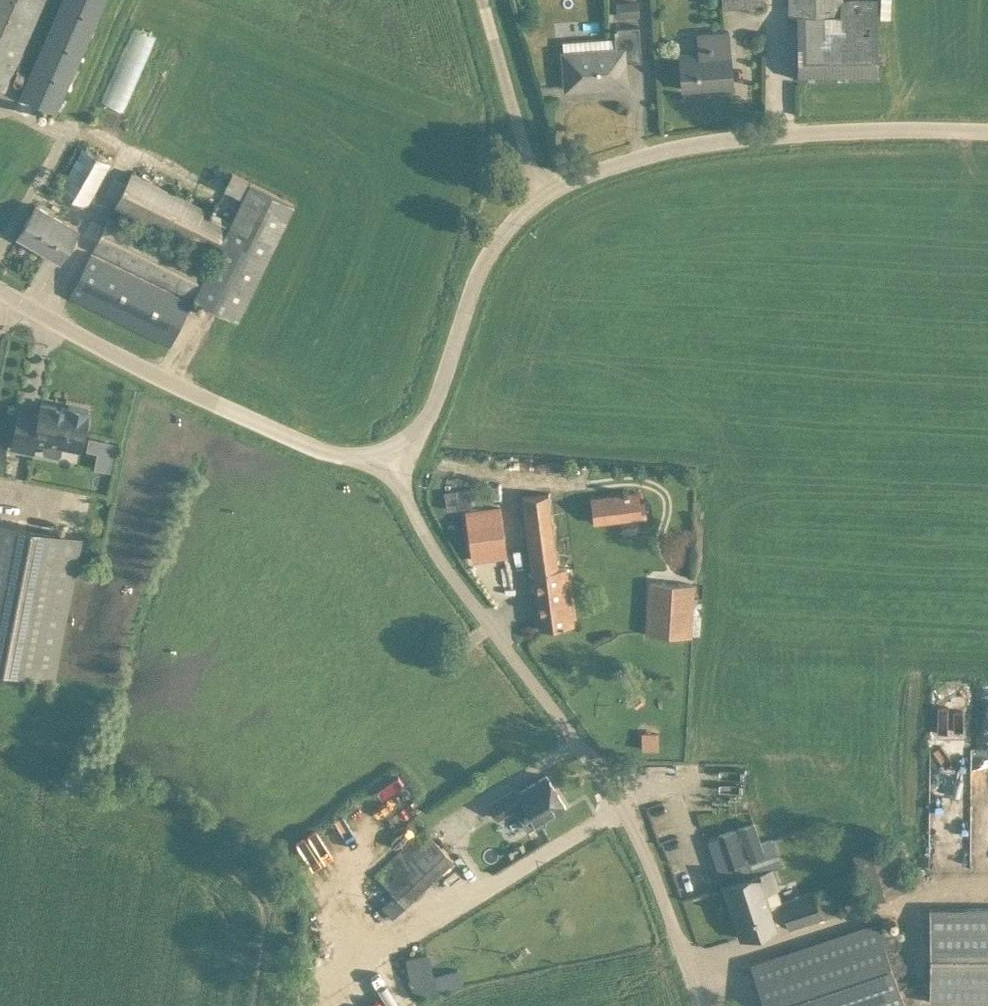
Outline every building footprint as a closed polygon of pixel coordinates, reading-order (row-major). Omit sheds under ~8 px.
[(36,0),(0,0),(0,80),(2,81),(36,0)] [(60,112),(115,0),(58,0),(14,89),(60,112)] [(784,17),(796,17),(796,76),(871,76),(871,0),(784,0),(784,17)] [(684,87),(740,82),(735,22),(698,26),(700,45),(681,47),(684,87)] [(93,99),(113,107),(143,33),(123,25),(93,99)] [(563,83),(629,83),(629,41),(563,41),(563,83)] [(105,174),(77,159),(60,191),(88,206),(105,174)] [(215,218),(127,179),(74,296),(171,341),(192,295),(237,315),(283,216),(227,191),(215,218)] [(20,231),(66,257),(84,225),(39,199),(20,231)] [(39,435),(87,443),(94,403),(42,394),(40,406),(21,402),(14,442),(37,446),(39,435)] [(12,442),(0,439),(0,441),(0,470),(5,471),(12,442)] [(542,625),(575,621),(559,486),(526,490),(542,625)] [(488,552),(485,513),(456,516),(459,554),(488,552)] [(0,516),(0,664),(54,673),(80,530),(0,516)] [(684,644),(687,586),(642,583),(638,641),(684,644)] [(514,838),(573,802),(548,762),(490,799),(514,838)] [(734,770),(715,769),(715,792),(733,792),(734,770)] [(916,785),(913,862),(944,863),(948,786),(916,785)] [(747,805),(696,807),(715,857),(764,838),(747,805)] [(457,866),(431,835),(387,873),(413,904),(457,866)] [(867,835),(840,842),(845,859),(852,857),(857,879),(837,884),(840,897),(894,883),(885,849),(872,852),(867,835)] [(743,939),(785,925),(766,865),(723,879),(743,939)] [(929,1000),(987,1001),(987,910),(930,909),(929,1000)] [(751,962),(765,1005),(903,1005),(891,970),(909,965),(892,915),(751,962)] [(402,988),(426,982),(417,945),(393,950),(402,988)]
